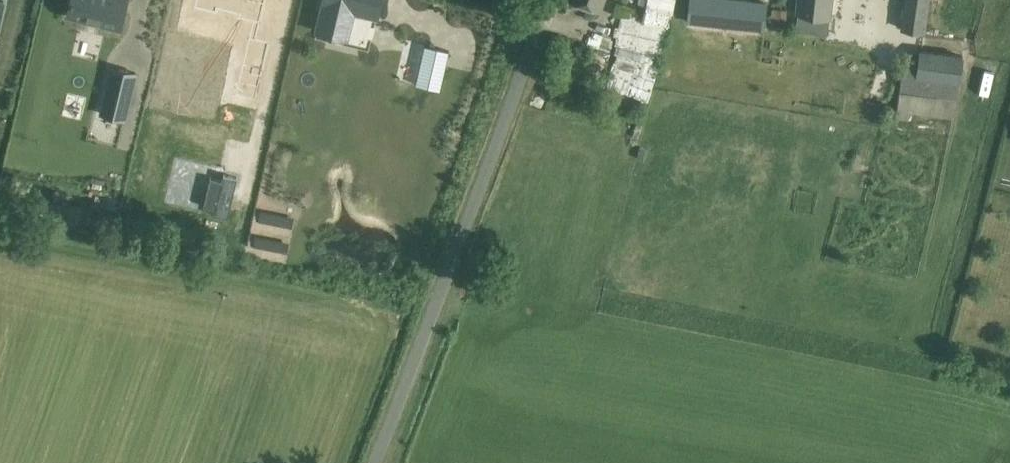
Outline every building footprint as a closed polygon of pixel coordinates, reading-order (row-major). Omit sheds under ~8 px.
[(86,14),(138,26),(144,0),(89,0),(86,14)] [(197,7),(255,21),(252,37),(238,95),(259,100),(273,42),(259,39),(263,23),(269,0),(199,0),(197,7)] [(315,30),(348,38),(355,11),(379,17),(383,0),(321,0),(321,3),(322,3),(315,30)] [(649,19),(636,14),(623,14),(617,29),(617,54),(615,58),(615,77),(629,82),(653,82),(656,75),(656,63),(667,33),(667,31),(678,4),(678,0),(650,0),(649,2),(649,19)] [(689,22),(763,29),(766,0),(691,0),(689,22)] [(794,14),(796,14),(795,26),(828,29),(829,18),(832,18),(834,0),(796,0),(794,14)] [(905,3),(901,28),(924,31),(928,0),(905,0),(905,3)] [(425,47),(413,94),(439,100),(451,53),(425,47)] [(921,50),(920,60),(903,58),(896,117),(909,119),(910,112),(952,117),(954,97),(957,98),(962,55),(921,50)] [(130,96),(136,72),(112,66),(107,90),(130,96)]
